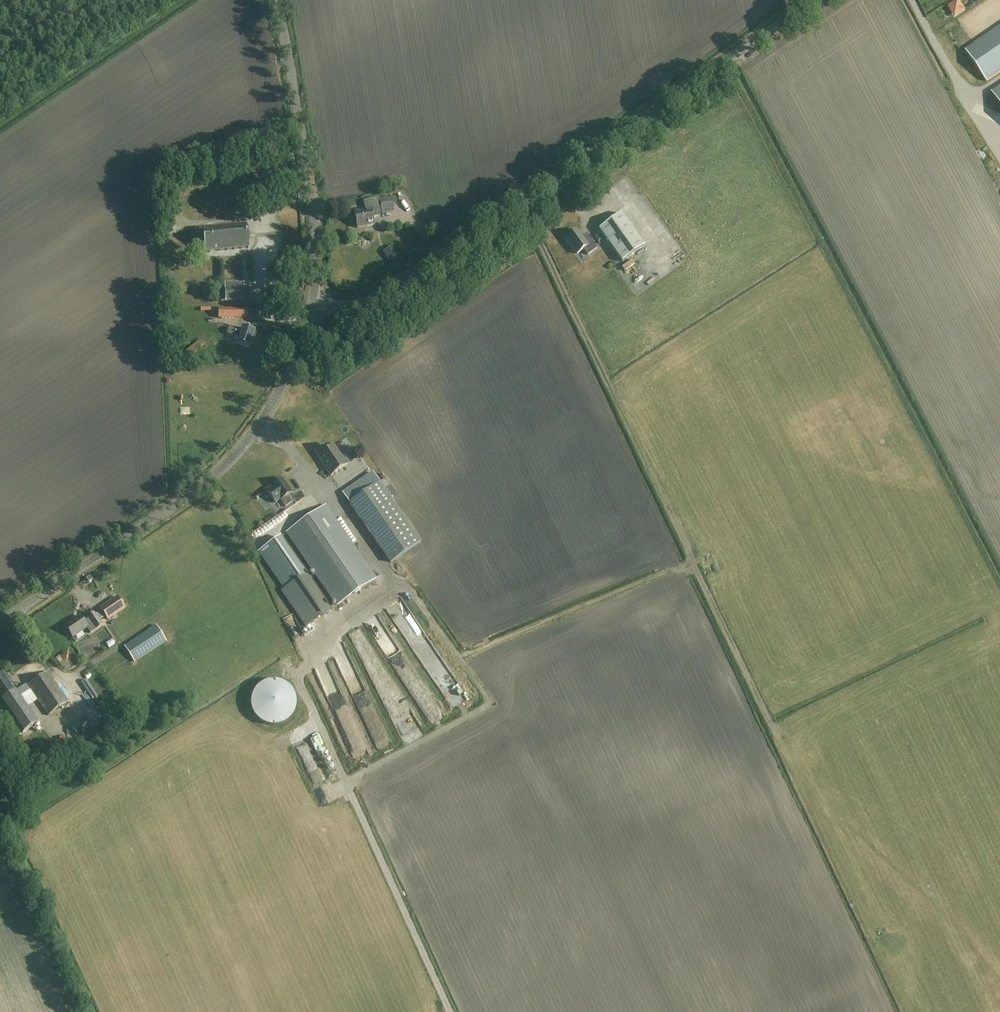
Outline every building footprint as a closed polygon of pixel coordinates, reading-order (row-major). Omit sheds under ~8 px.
[(987,82),(999,73),(999,27),(965,51),(987,82)] [(992,93),(999,105),(999,87),(992,93)] [(394,209),(392,197),(380,199),(381,211),(394,209)] [(357,227),(374,224),(373,217),(381,216),(378,199),(364,201),(365,210),(355,212),(357,227)] [(622,262),(645,246),(622,214),(599,230),(622,262)] [(167,236),(177,235),(175,220),(165,221),(167,236)] [(247,231),(246,224),(213,227),(213,226),(195,227),(196,235),(206,234),(207,252),(249,248),(248,240),(250,239),(250,231),(247,231)] [(583,239),(576,229),(565,236),(577,253),(583,248),(587,254),(597,247),(588,235),(583,239)] [(395,249),(386,256),(391,263),(401,256),(395,249)] [(243,287),(243,281),(225,283),(225,288),(221,288),(222,301),(250,299),(250,295),(253,295),(253,291),(250,291),(250,286),(243,287)] [(250,347),(254,331),(241,327),(240,331),(228,328),(226,333),(238,337),(236,343),(250,347)] [(201,340),(186,351),(192,359),(201,352),(206,347),(201,340)] [(341,456),(333,444),(327,449),(324,445),(315,451),(318,455),(326,466),(325,467),(330,475),(347,463),(342,455),(341,456)] [(391,564),(422,542),(394,501),(401,496),(387,477),(350,504),(391,564)] [(292,503),(287,496),(292,492),(283,478),(271,486),(272,487),(267,491),(276,503),(281,500),(285,507),(292,503)] [(337,605),(377,578),(327,505),(287,533),(337,605)] [(306,628),(332,610),(308,574),(281,536),(258,552),(284,590),(281,592),(306,628)] [(108,621),(126,608),(118,597),(100,610),(108,621)] [(103,625),(94,612),(88,617),(89,619),(84,622),(81,616),(66,626),(73,637),(86,628),(90,634),(103,625)] [(280,616),(284,626),(294,623),(290,613),(280,616)] [(135,661),(166,641),(156,625),(125,646),(135,661)] [(289,628),(291,636),(298,634),(295,626),(289,628)] [(410,645),(417,652),(426,643),(419,636),(410,645)] [(63,667),(67,664),(61,656),(60,655),(57,658),(63,667)] [(48,672),(28,685),(27,683),(15,691),(3,673),(0,675),(0,701),(22,733),(37,723),(19,697),(31,689),(48,716),(69,702),(48,672)] [(274,726),(276,726),(278,726),(279,726),(281,725),(283,724),(285,724),(286,723),(288,722),(289,720),(291,719),(292,718),(293,716),(294,714),(295,713),(295,711),(296,709),(296,707),(296,706),(297,704),(296,702),(296,700),(296,698),(295,696),(295,695),(294,693),(293,691),(292,690),(291,688),(289,687),(288,686),(286,685),(285,684),(283,683),(281,682),(279,682),(278,681),(276,681),(274,681),(272,681),(270,681),(268,682),(267,682),(265,683),(263,684),(262,685),(260,686),(259,687),(257,688),(256,690),(255,691),(254,693),(253,695),(252,696),(252,698),(252,700),(251,702),(251,704),(251,706),(252,707),(252,709),(252,711),(253,713),(254,714),(255,716),(256,718),(257,719),(259,720),(260,722),(262,723),(263,724),(265,724),(267,725),(268,726),(270,726),(272,726),(274,726)] [(79,723),(75,727),(71,722),(68,725),(77,734),(84,728),(79,723)]
